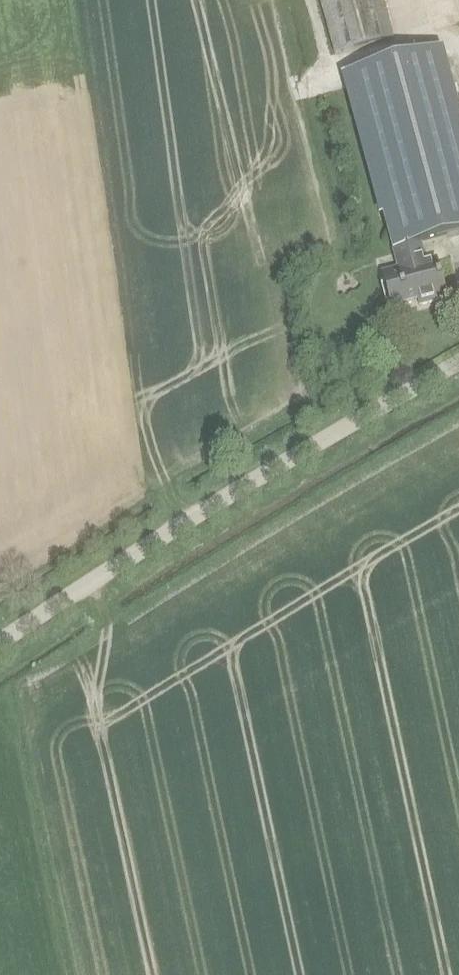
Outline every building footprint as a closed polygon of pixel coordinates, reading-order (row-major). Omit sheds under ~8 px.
[(334,56),(395,40),(384,0),(318,0),(334,56)] [(349,78),(354,94),(399,268),(381,272),(390,308),(418,301),(419,306),(448,299),(437,258),(425,261),(420,244),(458,233),(458,101),(451,69),(446,52),(349,78)]
